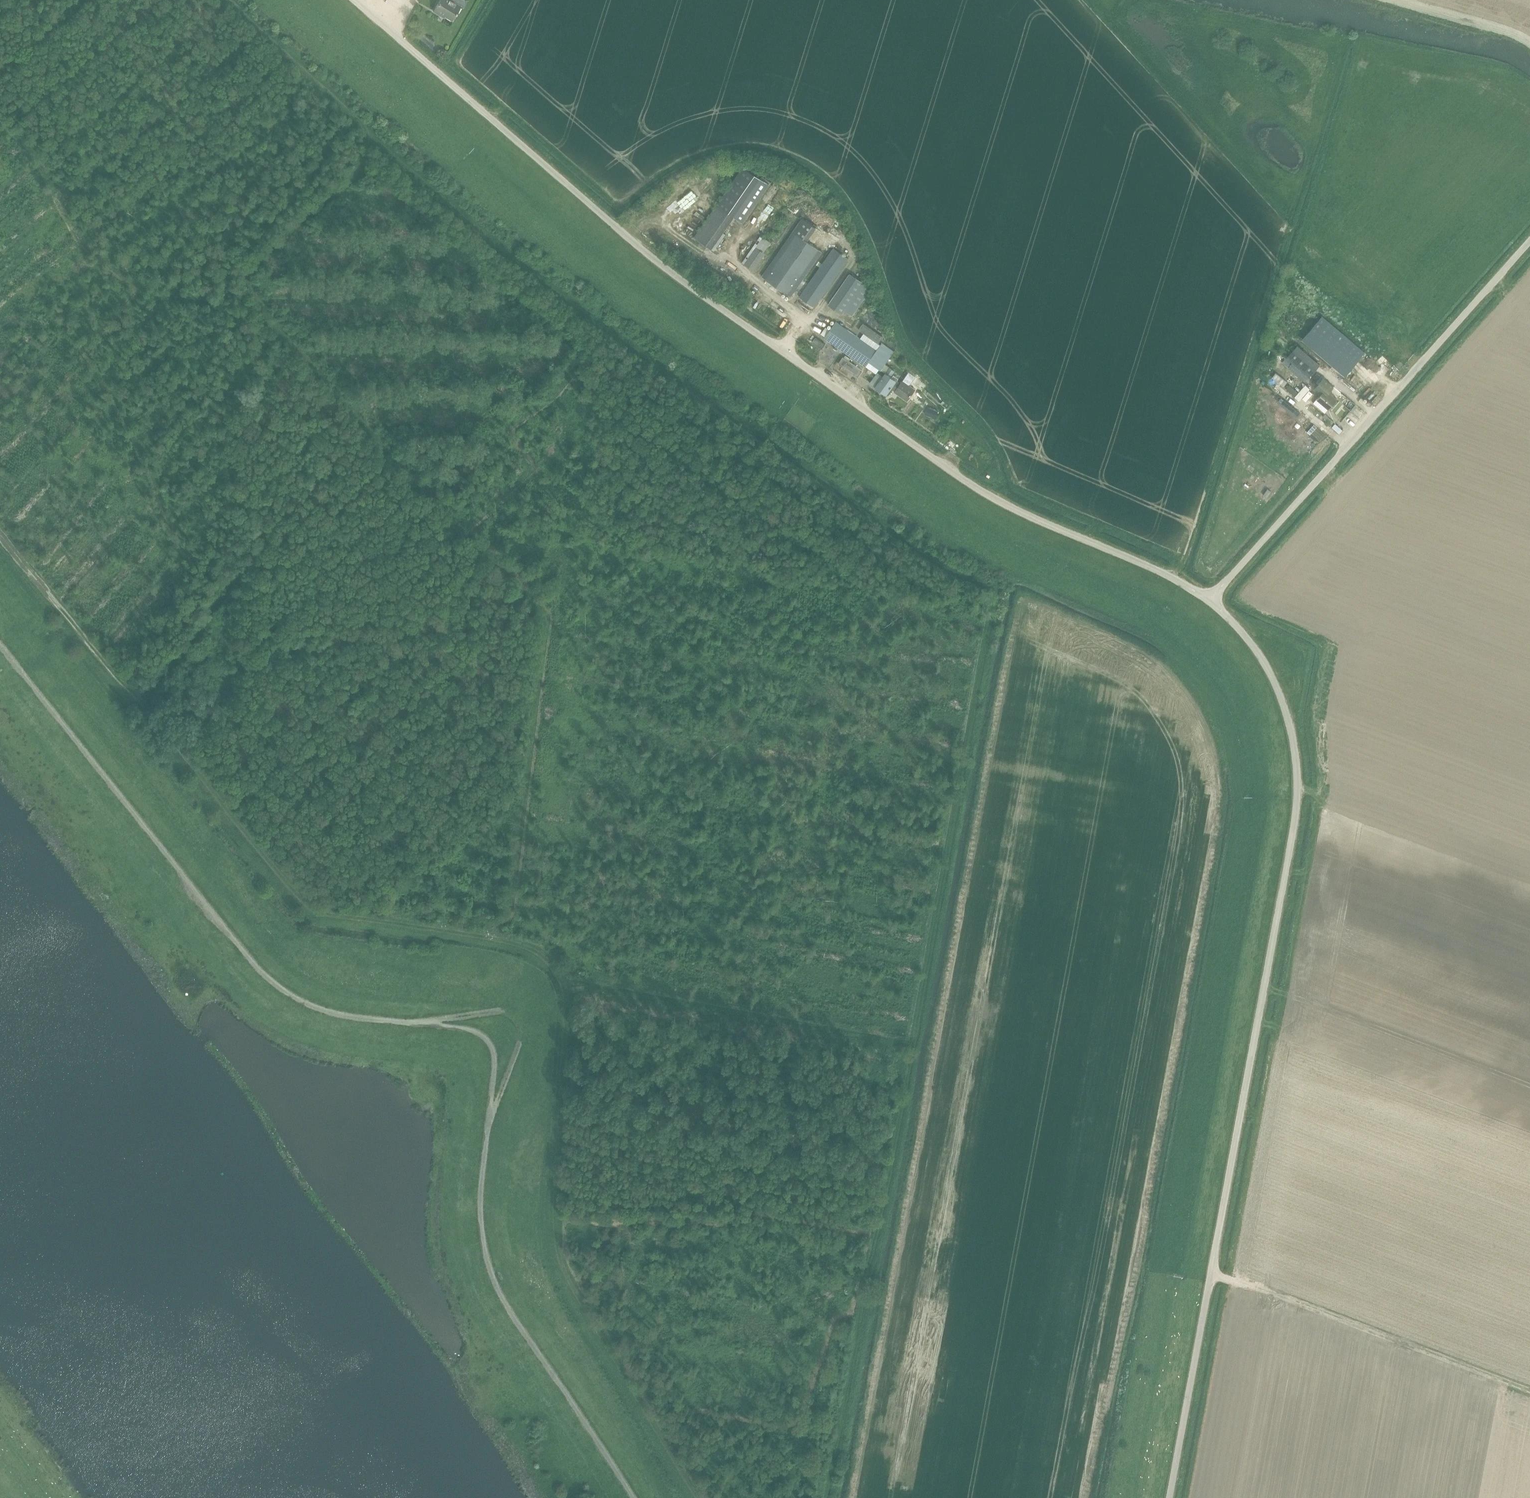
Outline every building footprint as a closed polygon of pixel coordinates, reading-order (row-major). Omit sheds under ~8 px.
[(433,12),(444,18),(446,16),(453,21),(461,7),(464,8),(468,1),(465,0),(440,0),(433,12)] [(737,211),(759,178),(742,167),(720,200),(737,211)] [(697,209),(697,208),(697,207),(697,206),(696,205),(696,204),(696,203),(695,203),(695,202),(695,201),(694,201),(694,200),(693,200),(693,199),(692,199),(692,198),(691,198),(691,197),(690,197),(689,197),(689,196),(688,196),(687,196),(687,195),(686,195),(685,195),(684,195),(683,195),(682,195),(681,195),(680,195),(679,195),(678,196),(677,196),(676,196),(676,197),(675,197),(674,197),(674,198),(673,198),(673,199),(672,199),(672,200),(671,200),(671,201),(670,202),(670,203),(669,204),(669,205),(669,206),(668,207),(668,208),(668,209),(668,210),(668,211),(668,212),(669,212),(669,213),(669,214),(669,215),(670,215),(670,216),(670,217),(671,217),(671,218),(672,218),(672,219),(673,219),(673,220),(674,220),(674,221),(675,221),(675,222),(676,222),(677,222),(677,223),(678,223),(679,223),(680,223),(681,223),(681,224),(682,223),(682,224),(683,224),(683,223),(684,223),(685,223),(686,223),(687,223),(688,223),(688,222),(689,222),(690,222),(690,221),(691,221),(692,220),(693,219),(694,218),(694,217),(695,217),(695,216),(695,215),(696,215),(696,214),(696,213),(697,213),(697,212),(697,211),(697,210),(697,209)] [(815,229),(801,220),(768,268),(762,276),(791,296),(797,288),(822,252),(807,241),(815,229)] [(754,270),(765,253),(763,252),(770,242),(763,237),(756,247),(757,247),(745,264),(754,270)] [(814,307),(820,299),(848,258),(833,248),(799,297),(814,307)] [(829,304),(828,304),(842,314),(844,311),(852,316),(872,288),(860,280),(850,273),(834,296),(829,304)] [(760,280),(754,286),(762,294),(767,288),(760,280)] [(1364,352),(1357,346),(1321,316),(1302,339),(1345,376),(1364,352)] [(825,337),(824,338),(866,366),(869,361),(881,370),(885,373),(883,376),(877,372),(870,383),(875,387),(886,395),(886,394),(891,388),(895,391),(894,392),(907,401),(915,390),(909,386),(916,377),(908,372),(902,381),(900,383),(890,377),(894,371),(889,368),(885,364),(894,351),(882,343),(877,350),(836,322),(830,330),(825,337)] [(863,323),(859,330),(879,343),(883,337),(863,323)] [(826,327),(821,334),(825,337),(830,330),(826,327)] [(816,337),(812,341),(822,348),(825,344),(816,337)] [(1298,345),(1287,358),(1309,377),(1320,364),(1298,345)] [(863,370),(843,357),(838,363),(858,377),(863,370)] [(1317,398),(1313,403),(1324,412),(1329,407),(1329,408),(1337,398),(1329,391),(1334,386),(1326,380),(1323,377),(1315,387),(1322,393),(1317,398)] [(936,403),(933,410),(943,414),(946,407),(936,403)] [(1351,417),(1362,424),(1368,414),(1357,407),(1351,417)] [(1336,424),(1332,428),(1339,434),(1342,430),(1336,424)] [(1339,496),(1349,503),(1353,498),(1343,490),(1339,496)]
